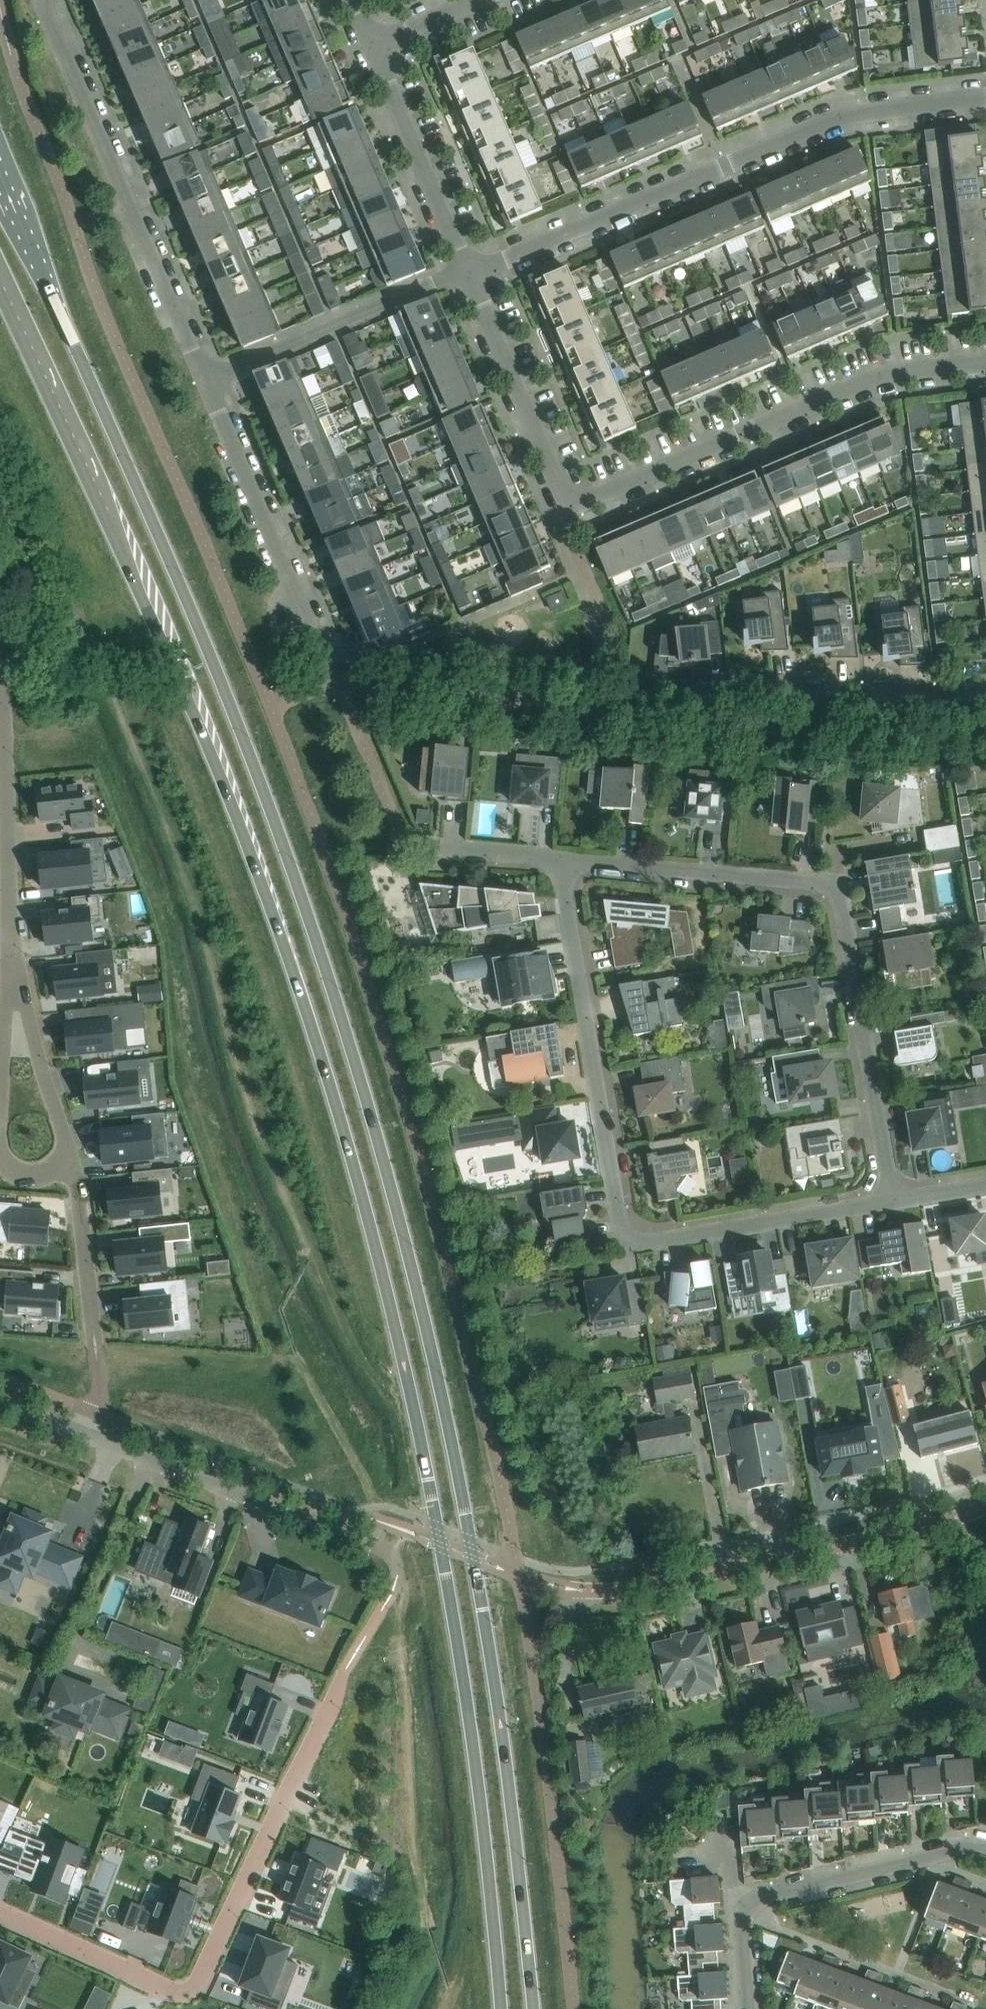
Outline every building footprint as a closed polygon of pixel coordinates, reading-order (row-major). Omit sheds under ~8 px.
[(140,0),(96,0),(95,1),(103,21),(142,5),(140,0)] [(191,0),(182,0),(186,9),(193,6),(191,0)] [(212,11),(207,0),(199,4),(204,15),(212,11)] [(260,25),(309,4),(308,0),(263,0),(251,5),(260,25)] [(619,0),(604,0),(597,3),(611,35),(630,27),(619,0)] [(642,0),(619,0),(630,27),(650,18),(642,0)] [(667,0),(642,0),(650,18),(671,9),(667,0)] [(786,0),(778,0),(773,2),(777,12),(789,7),(786,0)] [(835,0),(821,0),(825,9),(837,4),(835,0)] [(911,3),(914,24),(960,19),(959,18),(959,11),(963,10),(962,0),(935,0),(911,3)] [(777,12),(773,2),(761,7),(765,17),(777,12)] [(611,35),(597,3),(577,12),(591,44),(611,35)] [(268,45),(318,23),(309,4),(260,25),(268,45)] [(150,24),(142,5),(103,21),(112,41),(150,24)] [(198,17),(193,6),(186,9),(191,20),(198,17)] [(867,26),(865,9),(856,10),(858,27),(867,26)] [(802,19),(797,10),(785,15),(790,24),(802,19)] [(591,44),(577,12),(557,20),(571,52),(591,44)] [(749,24),(745,14),(733,19),(737,29),(749,24)] [(790,24),(785,15),(773,20),(778,29),(790,24)] [(225,16),(208,24),(216,43),(227,39),(233,36),(225,16)] [(960,19),(914,24),(917,46),(962,40),(962,39),(961,32),(966,32),(964,18),(964,17),(959,18),(960,19)] [(737,29),(733,19),(721,24),(725,34),(737,29)] [(571,52),(557,20),(537,29),(551,61),(571,52)] [(326,43),(318,23),(268,45),(276,65),(326,43)] [(120,61),(159,44),(150,24),(112,41),(120,61)] [(202,26),(194,29),(203,49),(211,45),(202,26)] [(762,36),(758,27),(746,32),(750,41),(762,36)] [(551,61),(537,29),(517,37),(530,69),(551,61)] [(870,47),(868,30),(859,32),(861,49),(870,47)] [(709,41),(705,31),(693,36),(697,46),(709,41)] [(750,41),(746,32),(734,37),(738,47),(750,41)] [(857,70),(843,38),(823,47),(837,79),(857,70)] [(227,39),(216,43),(225,63),(236,58),(227,39)] [(962,40),(917,46),(920,69),(966,63),(965,54),(969,53),(967,39),(962,39),(962,40)] [(515,50),(511,40),(501,44),(505,54),(515,50)] [(688,50),(684,40),(672,45),(676,55),(688,50)] [(335,63),(326,43),(276,65),(285,85),(298,79),(335,63)] [(167,64),(159,44),(120,61),(129,81),(167,64)] [(722,53),(718,44),(706,49),(710,58),(722,53)] [(215,57),(211,45),(203,49),(208,60),(215,57)] [(837,79),(823,47),(803,55),(817,87),(837,79)] [(710,58),(706,49),(694,54),(698,64),(710,58)] [(520,60),(515,50),(505,54),(510,64),(520,60)] [(660,62),(656,52),(644,58),(648,67),(660,62)] [(873,69),(871,52),(862,53),(864,70),(873,69)] [(540,206),(476,55),(439,71),(435,62),(434,63),(506,230),(507,230),(504,222),(540,206)] [(817,87),(803,55),(783,64),(797,96),(817,87)] [(648,67),(644,58),(632,63),(636,72),(648,67)] [(524,70),(520,60),(510,64),(514,74),(524,70)] [(343,83),(335,63),(298,79),(306,99),(343,83)] [(176,84),(167,64),(129,81),(137,101),(176,84)] [(797,96),(783,64),(763,72),(777,104),(797,96)] [(666,77),(662,68),(650,73),(654,82),(666,77)] [(241,80),(236,69),(229,72),(233,83),(241,80)] [(620,79),(616,69),(604,75),(608,84),(620,79)] [(777,104),(763,72),(743,81),(757,113),(777,104)] [(654,82),(650,73),(638,78),(642,88),(654,82)] [(228,85),(223,74),(215,78),(220,88),(228,85)] [(608,84),(604,75),(592,80),(596,89),(608,84)] [(246,91),(241,80),(233,83),(238,94),(246,91)] [(757,113),(743,81),(724,89),(737,122),(757,113)] [(352,104),(343,83),(306,99),(295,104),(304,124),(352,104)] [(184,104),(176,84),(137,101),(146,121),(184,104)] [(232,97),(228,85),(220,88),(225,100),(232,97)] [(531,85),(521,90),(525,100),(535,95),(531,85)] [(626,94),(622,85),(611,90),(615,99),(626,94)] [(580,96),(576,86),(564,92),(568,101),(580,96)] [(737,122),(724,89),(703,98),(717,130),(737,122)] [(615,99),(611,90),(598,95),(603,105),(615,99)] [(568,101),(564,92),(552,97),(556,106),(568,101)] [(535,95),(525,100),(529,110),(539,105),(535,95)] [(587,111),(583,102),(571,107),(575,116),(587,111)] [(193,124),(184,104),(146,121),(154,140),(193,124)] [(245,126),(236,105),(227,109),(231,119),(233,118),(238,129),(245,126)] [(539,105),(529,110),(533,120),(543,115),(539,105)] [(702,137),(688,105),(668,113),(681,145),(702,137)] [(575,116),(571,107),(559,112),(563,122),(575,116)] [(258,120),(253,108),(246,112),(250,123),(258,120)] [(364,131),(355,110),(307,131),(316,152),(327,147),(364,131)] [(681,145),(668,113),(648,122),(662,154),(681,145)] [(543,115),(533,120),(538,130),(548,125),(543,115)] [(263,130),(258,120),(250,123),(255,134),(263,130)] [(662,154),(648,122),(628,130),(642,163),(662,154)] [(202,145),(193,124),(154,140),(163,161),(202,145)] [(548,125),(538,130),(542,140),(552,135),(548,125)] [(928,132),(925,132),(926,142),(929,142),(932,164),(977,158),(976,151),(981,150),(979,136),(976,136),(975,126),(928,132)] [(642,163),(628,130),(608,139),(622,171),(642,163)] [(324,172),(372,151),(364,131),(327,147),(316,152),(315,152),(324,172)] [(249,133),(238,137),(246,157),(257,153),(249,133)] [(552,135),(542,140),(546,150),(556,145),(552,135)] [(622,171),(608,139),(588,147),(602,180),(622,171)] [(602,180),(588,147),(568,156),(581,188),(602,180)] [(270,148),(263,151),(271,171),(279,168),(270,148)] [(885,166),(883,149),(874,150),(876,167),(885,166)] [(871,182),(857,150),(837,159),(851,191),(871,182)] [(213,172),(205,151),(166,168),(175,189),(213,172)] [(372,151),(324,172),(332,192),(381,171),(372,151)] [(977,158),(932,164),(934,186),(980,180),(980,179),(979,172),(983,171),(982,158),(982,157),(977,158)] [(851,191),(837,159),(817,168),(831,200),(851,191)] [(567,171),(563,161),(553,165),(557,175),(567,171)] [(265,173),(261,162),(253,165),(258,176),(265,173)] [(279,168),(271,171),(280,190),(287,187),(279,168)] [(831,200),(817,168),(797,176),(811,208),(831,200)] [(888,187),(886,170),(877,171),(879,188),(888,187)] [(389,191),(381,171),(332,192),(341,211),(353,206),(389,191)] [(571,181),(567,171),(557,175),(561,185),(571,181)] [(222,192),(213,172),(175,189),(184,208),(222,192)] [(258,176),(254,177),(261,193),(272,189),(265,173),(258,176)] [(811,208),(797,176),(777,185),(791,217),(811,208)] [(934,186),(937,207),(983,201),(982,193),(985,193),(985,191),(984,179),(980,179),(980,180),(934,186)] [(576,191),(571,181),(561,185),(566,195),(576,191)] [(791,217),(777,185),(757,193),(770,226),(791,217)] [(287,187),(280,190),(288,210),(296,207),(287,187)] [(361,226),(398,211),(389,191),(353,206),(361,226)] [(891,208),(888,191),(879,193),(881,210),(891,208)] [(230,211),(222,192),(184,208),(192,228),(230,211)] [(765,228),(751,196),(730,205),(744,237),(765,228)] [(937,207),(940,228),(985,223),(985,222),(984,215),(985,215),(985,200),(983,201),(937,207)] [(282,212),(278,202),(270,205),(275,216),(282,212)] [(744,237),(730,205),(710,213),(724,245),(744,237)] [(296,207),(288,210),(297,230),(304,227),(296,207)] [(239,231),(230,211),(192,228),(201,248),(239,231)] [(370,246),(406,230),(398,211),(361,226),(350,231),(358,251),(369,246),(370,246)] [(287,224),(282,212),(275,216),(280,227),(287,224)] [(724,245),(710,213),(691,222),(704,254),(724,245)] [(893,230),(891,213),(882,214),(884,231),(893,230)] [(704,254),(691,222),(671,230),(685,262),(704,254)] [(940,228),(943,250),(985,244),(985,222),(985,223),(940,228)] [(860,235),(856,226),(844,231),(848,240),(860,235)] [(304,227),(297,230),(305,250),(313,247),(304,227)] [(415,250),(406,230),(370,246),(378,266),(415,250)] [(685,262),(671,230),(651,239),(665,271),(685,262)] [(247,251),(239,231),(201,248),(209,268),(247,251)] [(291,233),(280,238),(288,257),(299,252),(291,233)] [(840,244),(836,234),(824,239),(828,249),(840,244)] [(896,251),(894,234),(885,236),(887,253),(896,251)] [(880,245),(876,235),(864,240),(868,250),(880,245)] [(665,271),(651,239),(631,247),(645,279),(665,271)] [(828,249),(824,239),(812,244),(816,254),(828,249)] [(868,250),(864,240),(852,245),(856,255),(868,250)] [(943,250),(945,271),(985,266),(985,244),(943,250)] [(317,245),(313,247),(305,250),(312,266),(323,261),(317,245)] [(645,279),(631,247),(610,256),(624,288),(645,279)] [(387,287),(424,271),(415,250),(378,266),(379,267),(372,270),(371,274),(376,285),(379,287),(386,284),(387,287)] [(256,271),(247,251),(209,268),(218,288),(256,271)] [(800,261),(796,251),(784,257),(788,266),(800,261)] [(299,252),(288,257),(297,277),(308,272),(299,252)] [(833,265),(829,255),(817,260),(821,270),(833,265)] [(899,273),(897,256),(887,257),(890,274),(899,273)] [(609,268),(605,258),(595,263),(599,273),(609,268)] [(782,269),(778,259),(766,264),(770,274),(782,269)] [(821,270),(817,260),(805,265),(809,275),(821,270)] [(945,271),(948,293),(985,288),(985,266),(945,271)] [(613,279),(609,268),(599,273),(603,283),(613,279)] [(264,291),(256,271),(218,288),(226,307),(264,291)] [(753,281),(749,271),(738,276),(742,286),(753,281)] [(308,272),(297,277),(305,297),(316,292),(308,272)] [(793,282),(789,272),(777,277),(781,287),(793,282)] [(329,274),(325,276),(318,279),(322,290),(334,285),(329,274)] [(634,424),(569,274),(533,289),(529,281),(528,281),(600,449),(601,449),(598,440),(634,424)] [(742,286),(738,276),(725,282),(730,291),(742,286)] [(781,287),(777,277),(765,283),(769,292),(781,287)] [(901,294),(899,277),(890,278),(892,295),(901,294)] [(618,289),(613,279),(603,283),(608,293),(618,289)] [(888,316),(875,284),(854,293),(868,325),(888,316)] [(342,306),(334,285),(322,290),(331,310),(342,306)] [(714,298),(710,288),(698,293),(702,303),(714,298)] [(948,293),(951,315),(985,311),(985,288),(948,293)] [(273,311),(264,291),(226,307),(235,327),(273,311)] [(749,301),(745,291),(732,297),(737,306),(749,301)] [(316,292),(305,297),(314,318),(325,313),(316,292)] [(702,303),(698,293),(686,298),(690,308),(702,303)] [(868,325),(854,293),(834,301),(848,333),(868,325)] [(399,314),(387,319),(396,340),(444,319),(436,298),(399,314)] [(904,316),(902,299),(893,300),(895,317),(904,316)] [(848,333),(834,301),(814,310),(828,342),(848,333)] [(708,318),(720,313),(716,303),(704,309),(708,318)] [(624,304),(614,308),(619,318),(629,314),(624,304)] [(674,315),(670,305),(658,310),(662,320),(674,315)] [(708,318),(704,309),(692,314),(696,323),(708,318)] [(662,320),(658,310),(646,316),(650,325),(662,320)] [(828,342),(814,310),(794,318),(808,350),(828,342)] [(282,331),(273,311),(235,327),(243,348),(282,331)] [(629,314),(619,318),(623,328),(633,324),(629,314)] [(808,350),(794,318),(774,327),(788,359),(808,350)] [(444,319),(396,340),(405,360),(416,355),(453,339),(444,319)] [(681,330),(677,320),(665,326),(669,335),(681,330)] [(633,324),(623,328),(627,338),(637,334),(633,324)] [(669,335),(665,326),(653,331),(657,340),(669,335)] [(776,364),(762,332),(741,341),(755,373),(776,364)] [(360,343),(355,333),(343,338),(352,360),(369,352),(365,341),(360,343)] [(637,334),(627,338),(631,348),(642,344),(637,334)] [(425,375),(461,359),(453,339),(416,355),(425,375)] [(346,361),(341,350),(337,340),(326,345),(335,366),(338,365),(346,361)] [(755,373),(741,341),(722,349),(735,381),(755,373)] [(642,344),(631,348),(636,358),(646,354),(642,344)] [(735,381),(722,349),(702,358),(716,390),(735,381)] [(374,362),(369,352),(352,360),(356,370),(374,362)] [(646,354),(636,358),(640,368),(650,364),(646,354)] [(716,390),(702,358),(682,366),(696,398),(716,390)] [(302,380),(294,359),(255,376),(264,396),(302,380)] [(470,379),(461,359),(425,375),(418,378),(416,383),(421,395),(425,397),(433,394),(433,395),(470,379)] [(351,373),(346,361),(338,365),(343,376),(351,373)] [(696,398),(682,366),(661,375),(675,407),(696,398)] [(372,374),(360,379),(368,398),(375,396),(370,384),(376,382),(372,374)] [(479,399),(470,379),(433,395),(442,415),(479,399)] [(661,389),(657,379),(647,383),(651,393),(661,389)] [(311,400),(302,380),(264,396),(273,416),(311,400)] [(665,399),(661,389),(651,393),(655,404),(665,399)] [(363,401),(358,390),(351,393),(355,404),(363,401)] [(323,395),(311,400),(273,416),(281,436),(331,415),(323,395)] [(670,409),(665,399),(655,404),(660,414),(670,409)] [(368,412),(363,401),(355,404),(354,405),(362,424),(371,420),(368,412)] [(962,405),(965,425),(985,423),(985,402),(962,405)] [(387,405),(374,411),(377,418),(390,413),(387,405)] [(491,427),(482,406),(445,422),(454,443),(491,427)] [(919,429),(916,412),(907,413),(909,430),(919,429)] [(339,435),(331,415),(281,436),(290,456),(339,435)] [(386,439),(401,433),(394,418),(379,424),(386,439)] [(899,455),(883,418),(863,427),(879,463),(899,455)] [(965,425),(968,447),(985,445),(985,423),(965,425)] [(499,447),(491,427),(454,443),(462,463),(499,447)] [(879,463),(863,427),(843,435),(858,472),(879,463)] [(380,441),(375,430),(368,433),(373,444),(380,441)] [(921,450),(919,433),(910,434),(912,451),(921,450)] [(347,455),(339,435),(290,456),(298,475),(336,459),(347,455)] [(858,472),(843,435),(822,444),(838,481),(858,472)] [(385,452),(380,441),(373,444),(377,455),(385,452)] [(838,481),(822,444),(802,452),(818,489),(838,481)] [(968,447),(970,469),(985,467),(985,445),(968,447)] [(471,482),(508,467),(499,447),(462,463),(451,467),(460,487),(470,482),(471,482)] [(406,464),(401,452),(393,456),(398,467),(406,464)] [(818,489),(802,452),(782,461),(798,498),(818,489)] [(924,472),(922,455),(913,456),(915,473),(924,472)] [(345,479),(336,459),(298,475),(307,495),(345,479)] [(798,498),(782,461),(762,470),(778,507),(798,498)] [(414,483),(406,464),(398,467),(406,486),(414,483)] [(479,502),(516,487),(508,467),(471,482),(479,502)] [(970,469),(973,490),(985,489),(985,467),(970,469)] [(397,481),(392,469),(385,473),(390,484),(397,481)] [(770,509),(755,473),(735,481),(750,518),(770,509)] [(927,493),(925,476),(915,477),(918,494),(927,493)] [(315,515),(353,499),(345,479),(307,495),(315,515)] [(402,492),(397,481),(390,484),(394,495),(402,492)] [(750,518),(735,481),(715,490),(730,527),(750,518)] [(422,503),(414,483),(406,486),(415,506),(422,503)] [(488,522),(525,506),(516,487),(479,502),(488,522)] [(973,490),(976,512),(985,511),(985,489),(973,490)] [(730,527),(715,490),(695,498),(710,535),(730,527)] [(365,494),(353,499),(315,515),(324,536),(373,514),(365,494)] [(710,535),(695,498),(674,507),(690,544),(710,535)] [(909,505),(905,498),(895,502),(898,510),(909,505)] [(929,515),(927,498),(918,499),(920,516),(929,515)] [(422,503),(415,506),(420,517),(427,514),(422,503)] [(533,526),(525,506),(488,522),(496,542),(533,526)] [(885,506),(875,510),(878,518),(889,514),(885,506)] [(674,507),(654,516),(675,564),(695,555),(690,544),(674,507)] [(878,518),(875,510),(874,511),(873,508),(853,517),(858,527),(878,518)] [(976,512),(979,534),(985,533),(985,511),(976,512)] [(654,516),(634,524),(650,561),(655,572),(675,564),(654,516)] [(418,529),(413,518),(405,521),(410,532),(418,529)] [(932,536),(930,519),(921,520),(923,537),(932,536)] [(377,522),(365,526),(327,543),(336,563),(374,547),(385,542),(377,522)] [(849,531),(846,523),(834,528),(838,535),(849,531)] [(650,561),(634,524),(614,533),(630,570),(650,561)] [(533,526),(496,542),(485,547),(493,566),(504,561),(505,562),(542,546),(533,526)] [(838,535),(834,528),(824,533),(827,540),(838,535)] [(426,548),(418,529),(410,532),(419,551),(426,548)] [(435,531),(427,535),(432,546),(439,543),(435,531)] [(864,560),(860,532),(848,537),(852,561),(864,560)] [(630,570),(614,533),(594,542),(610,578),(630,570)] [(818,544),(815,536),(804,541),(807,549),(818,544)] [(935,558),(933,541),(924,542),(926,559),(935,558)] [(448,563),(439,543),(432,546),(440,566),(448,563)] [(551,567),(542,546),(505,562),(513,582),(506,585),(511,597),(543,584),(538,572),(551,567)] [(345,583),(383,567),(374,547),(336,563),(345,583)] [(781,560),(777,552),(767,557),(770,564),(781,560)] [(435,569),(430,557),(422,561),(427,572),(435,569)] [(750,573),(770,564),(767,557),(747,565),(750,573)] [(937,579),(935,562),(926,563),(928,580),(937,579)] [(456,583),(448,563),(440,566),(449,586),(456,583)] [(730,581),(750,573),(747,565),(727,574),(730,581)] [(391,587),(383,567),(345,583),(353,603),(391,587)] [(439,580),(435,569),(427,572),(432,583),(439,580)] [(719,586),(730,581),(727,574),(716,579),(719,586)] [(461,581),(456,583),(449,586),(459,609),(470,604),(461,581)] [(940,600),(938,583),(929,584),(931,601),(940,600)] [(701,594),(698,586),(687,591),(690,599),(701,594)] [(400,607),(391,587),(353,603),(362,623),(400,607)] [(690,599),(687,591),(676,596),(679,603),(690,599)] [(781,627),(781,619),(785,619),(781,591),(761,594),(761,600),(743,602),(748,645),(761,644),(761,652),(789,651),(786,627),(781,627)] [(567,605),(563,594),(548,600),(553,611),(567,605)] [(851,635),(850,627),(854,627),(851,599),(830,601),(830,607),(812,610),(817,653),(830,651),(831,659),(858,659),(855,635),(851,635)] [(662,610),(658,603),(646,608),(650,616),(662,610)] [(947,621),(945,604),(932,606),(934,623),(947,621)] [(924,634),(920,606),(900,609),(900,615),(882,617),(887,661),(900,659),(900,667),(928,667),(925,642),(920,643),(920,635),(924,634)] [(408,626),(400,607),(362,623),(370,644),(383,638),(388,650),(431,631),(426,619),(408,626)] [(650,616),(646,608),(632,615),(635,622),(650,616)] [(694,670),(695,657),(722,654),(718,621),(695,624),(695,629),(677,632),(678,639),(661,637),(660,647),(656,646),(654,664),(668,666),(667,667),(694,670)] [(946,643),(943,626),(934,627),(936,644),(946,643)] [(948,664),(946,647),(937,649),(939,666),(948,664)] [(564,747),(563,760),(574,761),(578,757),(579,748),(564,747)] [(464,779),(467,751),(438,748),(437,751),(424,750),(420,792),(433,793),(433,796),(447,797),(446,802),(470,804),(472,780),(464,779)] [(689,784),(686,818),(719,821),(721,802),(734,803),(737,775),(739,754),(730,754),(728,774),(706,772),(690,771),(689,784)] [(558,806),(559,788),(562,759),(517,755),(513,803),(546,806),(546,805),(558,806)] [(835,783),(836,764),(827,763),(825,782),(835,783)] [(644,825),(649,767),(634,766),(633,772),(603,769),(603,773),(589,772),(587,795),(601,796),(600,809),(630,811),(629,823),(644,825)] [(966,793),(963,777),(954,778),(957,795),(966,793)] [(821,824),(825,783),(810,782),(809,788),(792,786),(792,780),(777,779),(773,826),(786,827),(786,833),(805,835),(806,822),(821,824)] [(82,801),(81,786),(39,791),(42,822),(73,818),(74,830),(94,828),(92,814),(91,800),(82,801)] [(923,825),(922,825),(917,794),(898,791),(898,790),(865,786),(862,820),(882,823),(884,832),(924,826),(923,825)] [(970,815),(967,798),(958,799),(961,816),(970,815)] [(973,836),(970,819),(961,820),(964,837),(973,836)] [(959,847),(956,826),(924,831),(927,853),(934,851),(959,847)] [(105,860),(103,839),(71,842),(72,854),(41,857),(41,865),(40,865),(42,881),(43,881),(44,889),(92,884),(89,861),(105,860)] [(977,857),(974,840),(965,842),(968,859),(977,857)] [(123,847),(109,852),(120,880),(134,874),(123,847)] [(962,861),(959,847),(934,851),(936,865),(962,861)] [(916,891),(915,886),(913,886),(911,871),(914,871),(914,869),(902,871),(900,859),(901,859),(900,857),(870,863),(871,864),(872,864),(874,876),(864,878),(865,879),(868,879),(874,914),(875,914),(875,912),(880,911),(883,933),(903,929),(900,908),(917,905),(914,891),(916,891)] [(980,879),(978,862),(969,863),(971,880),(980,879)] [(984,900),(981,883),(972,884),(975,901),(984,900)] [(538,919),(534,896),(420,885),(437,936),(538,919)] [(102,918),(100,895),(72,898),(73,911),(68,911),(60,912),(44,914),(47,945),(92,940),(90,919),(102,918)] [(647,940),(648,924),(671,926),(676,957),(674,957),(674,959),(694,955),(687,913),(663,911),(664,907),(650,906),(650,901),(633,900),(633,905),(629,905),(629,904),(604,902),(608,924),(612,924),(614,939),(610,939),(615,968),(648,963),(648,962),(645,962),(644,958),(645,958),(642,941),(647,940)] [(985,904),(976,906),(979,922),(985,921),(985,911),(985,904)] [(811,952),(806,922),(791,921),(791,919),(758,916),(756,934),(752,933),(750,952),(781,954),(781,957),(811,952)] [(933,968),(928,935),(932,934),(932,933),(879,942),(879,944),(884,943),(886,955),(881,956),(887,994),(932,986),(929,968),(933,968)] [(557,992),(554,978),(552,970),(550,966),(546,967),(544,954),(529,957),(527,949),(451,962),(455,983),(489,978),(490,983),(491,985),(492,988),(494,993),(496,997),(498,1001),(500,1004),(504,1002),(504,1006),(552,998),(551,994),(557,992)] [(79,966),(55,968),(59,1000),(104,995),(101,964),(114,963),(112,950),(78,954),(79,966)] [(682,1026),(674,977),(634,984),(619,986),(619,992),(622,1011),(626,1010),(634,1037),(651,1034),(651,1031),(682,1026)] [(814,1022),(810,995),(819,994),(816,979),(819,978),(819,977),(762,986),(765,1003),(766,1005),(767,1007),(768,1008),(769,1009),(771,1010),(772,1010),(774,1011),(775,1011),(779,1010),(784,1040),(807,1037),(806,1035),(803,1036),(801,1024),(814,1022)] [(161,985),(137,987),(139,1003),(163,1001),(161,985)] [(146,1028),(143,1003),(93,1009),(94,1023),(67,1025),(70,1055),(127,1049),(125,1031),(146,1028)] [(937,1052),(933,1028),(934,1027),(933,1026),(932,1023),(945,1021),(955,1020),(953,1010),(944,1012),(911,1017),(913,1030),(893,1034),(900,1067),(930,1062),(931,1061),(932,1061),(934,1060),(935,1059),(936,1057),(937,1056),(937,1054),(937,1052)] [(718,1038),(711,1039),(712,1049),(728,1046),(723,1020),(714,1022),(718,1038)] [(557,1059),(555,1052),(559,1051),(555,1026),(486,1038),(490,1063),(503,1061),(507,1086),(550,1078),(551,1079),(565,1077),(562,1058),(557,1059)] [(815,1067),(812,1051),(772,1058),(775,1074),(771,1075),(776,1103),(792,1100),(792,1102),(836,1095),(830,1064),(815,1067)] [(973,1057),(978,1087),(985,1086),(985,1055),(973,1057)] [(685,1092),(679,1057),(640,1064),(644,1088),(636,1090),(640,1117),(673,1111),(670,1094),(685,1092)] [(140,1104),(137,1075),(151,1073),(149,1059),(118,1062),(119,1076),(85,1079),(88,1109),(140,1104)] [(920,1114),(908,1116),(914,1151),(958,1144),(949,1092),(917,1098),(920,1114)] [(578,1158),(573,1124),(556,1127),(553,1110),(519,1116),(524,1150),(541,1147),(544,1164),(578,1158)] [(166,1135),(164,1114),(132,1117),(133,1129),(102,1132),(103,1140),(102,1140),(103,1157),(104,1156),(105,1164),(153,1159),(150,1137),(166,1135)] [(843,1153),(842,1143),(838,1143),(837,1137),(843,1136),(840,1119),(785,1129),(788,1151),(789,1151),(791,1160),(790,1161),(793,1180),(803,1179),(802,1178),(809,1177),(810,1178),(830,1174),(830,1172),(844,1169),(842,1153),(843,1153)] [(699,1174),(695,1152),(686,1153),(683,1138),(649,1144),(651,1155),(647,1156),(649,1166),(652,1165),(654,1174),(651,1175),(655,1203),(659,1203),(678,1199),(676,1184),(681,1177),(699,1174)] [(736,1164),(739,1188),(754,1187),(752,1162),(736,1164)] [(194,1168),(180,1169),(181,1178),(194,1177),(194,1168)] [(172,1169),(133,1173),(134,1186),(110,1189),(113,1220),(141,1217),(142,1219),(156,1217),(155,1215),(160,1215),(158,1194),(174,1192),(172,1169)] [(588,1211),(584,1188),(590,1187),(589,1186),(534,1195),(534,1197),(540,1196),(544,1219),(546,1218),(546,1219),(546,1221),(547,1222),(548,1223),(549,1224),(550,1224),(552,1225),(553,1225),(556,1241),(584,1236),(581,1220),(582,1219),(583,1219),(584,1218),(585,1217),(586,1216),(586,1214),(586,1213),(586,1211),(588,1211)] [(50,1213),(21,1211),(22,1206),(0,1205),(0,1228),(12,1229),(11,1242),(47,1245),(50,1213)] [(984,1216),(951,1222),(957,1255),(976,1252),(978,1265),(985,1263),(985,1226),(984,1216)] [(140,1229),(141,1241),(116,1244),(119,1275),(166,1270),(164,1243),(191,1240),(189,1224),(140,1229)] [(932,1271),(925,1226),(924,1226),(878,1234),(879,1238),(858,1242),(863,1269),(884,1266),(900,1263),(902,1275),(931,1270),(931,1271),(932,1271)] [(860,1280),(853,1239),(805,1247),(812,1288),(860,1280)] [(786,1274),(773,1276),(769,1253),(764,1254),(763,1250),(743,1253),(744,1257),(739,1258),(740,1262),(725,1264),(725,1263),(724,1263),(730,1298),(731,1298),(731,1297),(745,1294),(745,1295),(761,1293),(765,1315),(792,1310),(786,1274)] [(716,1309),(709,1263),(690,1266),(689,1269),(664,1273),(668,1294),(671,1294),(670,1306),(686,1307),(685,1314),(716,1309)] [(58,1287),(32,1285),(33,1272),(0,1270),(0,1289),(9,1290),(8,1313),(27,1315),(27,1319),(60,1322),(61,1302),(57,1302),(58,1287)] [(648,1324),(641,1281),(625,1284),(624,1278),(586,1284),(593,1322),(628,1316),(630,1327),(648,1324)] [(189,1311),(186,1280),(154,1284),(156,1299),(126,1302),(129,1331),(152,1328),(152,1333),(168,1331),(168,1327),(173,1326),(171,1313),(189,1311)] [(805,1366),(789,1368),(795,1400),(811,1397),(805,1366)] [(713,1368),(702,1370),(705,1387),(715,1385),(713,1368)] [(694,1450),(688,1418),(675,1420),(672,1401),(694,1397),(690,1374),(654,1380),(659,1403),(663,1402),(667,1421),(636,1427),(642,1460),(694,1450)] [(788,1482),(777,1423),(733,1431),(730,1416),(744,1413),(743,1405),(745,1405),(747,1404),(748,1403),(749,1402),(750,1401),(750,1399),(750,1398),(751,1397),(751,1396),(750,1396),(750,1394),(750,1393),(749,1392),(748,1391),(747,1390),(745,1389),(743,1389),(741,1389),(740,1389),(738,1381),(703,1388),(716,1455),(735,1451),(743,1491),(788,1482)] [(884,1396),(882,1384),(865,1387),(867,1399),(874,1398),(874,1400),(879,1399),(878,1397),(884,1396)] [(909,1421),(900,1386),(885,1390),(894,1425),(909,1421)] [(978,1444),(969,1411),(913,1425),(922,1459),(978,1444)] [(854,1435),(817,1442),(823,1476),(842,1472),(843,1476),(864,1473),(863,1469),(882,1465),(881,1459),(886,1458),(887,1462),(900,1459),(893,1423),(891,1424),(872,1427),(873,1431),(854,1434),(854,1435)] [(55,1549),(54,1551),(44,1547),(50,1534),(40,1530),(45,1520),(27,1513),(23,1523),(14,1519),(11,1527),(0,1522),(0,1552),(0,1553),(0,1561),(6,1564),(0,1578),(17,1585),(23,1571),(32,1575),(35,1570),(69,1584),(80,1559),(55,1549)] [(211,1561),(199,1557),(210,1528),(188,1519),(185,1526),(166,1519),(156,1546),(146,1542),(145,1543),(149,1545),(139,1569),(166,1579),(169,1571),(178,1575),(174,1587),(198,1596),(211,1561)] [(334,1590),(316,1583),(316,1581),(297,1573),(297,1575),(278,1568),(274,1579),(250,1570),(240,1596),(320,1627),(334,1590)] [(906,1591),(905,1588),(880,1594),(888,1627),(899,1625),(903,1638),(917,1635),(913,1621),(933,1616),(926,1589),(923,1587),(906,1591)] [(839,1602),(796,1612),(804,1647),(808,1663),(842,1655),(841,1650),(863,1645),(854,1606),(841,1609),(839,1602)] [(790,1672),(779,1627),(758,1632),(755,1622),(728,1629),(737,1668),(763,1661),(767,1675),(770,1677),(790,1672)] [(137,1632),(130,1650),(154,1660),(161,1641),(137,1632)] [(891,1647),(889,1633),(876,1636),(879,1650),(891,1647)] [(714,1675),(705,1634),(686,1639),(685,1634),(673,1637),(674,1642),(656,1646),(666,1687),(685,1682),(688,1695),(714,1689),(711,1676),(714,1675)] [(256,1696),(239,1739),(271,1751),(278,1735),(280,1736),(284,1724),(282,1723),(288,1706),(270,1699),(275,1684),(247,1674),(241,1690),(256,1696)] [(639,1706),(633,1676),(578,1688),(584,1718),(639,1706)] [(101,1701),(103,1695),(89,1690),(90,1688),(75,1682),(75,1684),(61,1679),(57,1689),(47,1685),(41,1702),(51,1706),(47,1715),(60,1720),(56,1728),(73,1735),(77,1726),(89,1731),(91,1726),(119,1737),(128,1711),(101,1701)] [(820,1690),(805,1694),(808,1707),(812,1722),(865,1709),(863,1701),(862,1693),(823,1702),(820,1690)] [(133,1723),(129,1734),(141,1739),(145,1727),(133,1723)] [(170,1723),(166,1735),(188,1743),(193,1732),(170,1723)] [(589,1781),(584,1741),(568,1743),(573,1783),(575,1783),(576,1794),(589,1792),(588,1781),(589,1781)] [(199,1750),(187,1746),(186,1749),(180,1765),(192,1770),(199,1750)] [(954,1756),(937,1757),(938,1769),(941,1808),(942,1808),(942,1804),(941,1798),(958,1797),(973,1796),(974,1799),(975,1799),(972,1761),(954,1762),(954,1756)] [(920,1764),(904,1765),(905,1778),(908,1816),(909,1816),(909,1812),(908,1806),(925,1805),(940,1804),(941,1808),(938,1769),(937,1757),(920,1758),(920,1764)] [(205,1765),(192,1799),(204,1803),(193,1833),(222,1844),(223,1842),(227,1843),(235,1822),(231,1821),(241,1795),(233,1792),(239,1778),(205,1765)] [(887,1772),(871,1774),(872,1786),(875,1824),(876,1824),(875,1820),(875,1815),(892,1813),(907,1812),(908,1816),(905,1778),(888,1779),(887,1772)] [(854,1780),(838,1782),(838,1794),(839,1794),(841,1822),(841,1823),(842,1825),(842,1832),(843,1832),(842,1829),(842,1823),(859,1822),(874,1820),(875,1824),(872,1786),(871,1774),(854,1775),(854,1780)] [(821,1789),(805,1790),(805,1802),(806,1802),(808,1830),(808,1831),(809,1840),(810,1840),(809,1831),(826,1830),(841,1829),(841,1832),(842,1832),(842,1825),(841,1823),(841,1822),(839,1794),(838,1794),(838,1782),(821,1783),(821,1789)] [(788,1797),(771,1798),(772,1810),(773,1810),(776,1849),(777,1849),(776,1845),(776,1839),(792,1838),(808,1837),(808,1840),(809,1840),(808,1831),(808,1830),(806,1802),(805,1802),(789,1803),(788,1797)] [(755,1805),(738,1806),(742,1854),(743,1854),(743,1848),(760,1846),(775,1845),(775,1849),(776,1849),(773,1810),(772,1810),(771,1798),(755,1799),(755,1805)] [(0,1799),(0,1843),(5,1846),(19,1809),(0,1799)] [(29,1838),(15,1875),(46,1886),(43,1894),(65,1901),(67,1894),(78,1898),(89,1871),(78,1867),(84,1851),(52,1839),(49,1846),(29,1838)] [(297,1855),(280,1900),(293,1905),(289,1917),(317,1927),(322,1914),(310,1910),(327,1867),(297,1855)] [(376,1862),(373,1870),(385,1874),(388,1866),(376,1862)] [(718,1877),(670,1881),(671,1895),(672,1903),(675,1906),(680,1905),(680,1906),(684,1905),(686,1928),(701,1927),(700,1916),(715,1915),(714,1903),(720,1903),(718,1877)] [(946,1926),(963,1880),(956,1877),(951,1888),(938,1883),(939,1882),(938,1881),(924,1918),(946,1926)] [(132,1902),(123,1927),(135,1931),(137,1925),(148,1930),(148,1931),(180,1943),(197,1898),(193,1897),(197,1886),(182,1880),(178,1891),(165,1886),(155,1912),(144,1908),(144,1907),(132,1902)] [(984,1923),(973,1918),(981,1898),(980,1897),(980,1899),(967,1894),(971,1882),(963,1880),(946,1926),(979,1938),(984,1923)] [(981,1899),(981,1898),(973,1918),(984,1923),(979,1938),(985,1941),(985,1901),(981,1899)] [(74,1918),(96,1926),(101,1912),(80,1904),(74,1918)] [(723,1950),(721,1925),(701,1927),(686,1928),(674,1929),(675,1943),(676,1950),(679,1953),(683,1953),(687,1953),(689,1976),(704,1975),(703,1964),(718,1963),(717,1951),(723,1950)] [(240,1986),(251,1990),(247,2001),(268,2008),(276,2008),(280,1999),(272,1996),(290,1949),(258,1937),(252,1955),(255,1956),(251,1969),(247,1968),(240,1986)] [(796,1990),(808,1959),(807,1959),(807,1960),(800,1957),(803,1946),(781,1937),(774,1954),(785,1959),(777,1982),(796,1989),(796,1990)] [(31,1956),(0,1941),(0,2000),(19,2008),(25,1996),(15,1990),(31,1956)] [(816,2003),(833,1957),(826,1954),(820,1965),(808,1960),(808,1959),(796,1990),(796,1989),(794,1995),(816,2003)] [(850,1975),(849,1976),(837,1971),(840,1960),(833,1957),(816,2003),(831,2008),(838,2008),(850,1975)] [(876,1973),(868,1970),(863,1981),(851,1976),(851,1975),(850,1975),(838,2008),(862,2008),(876,1973)] [(725,1973),(704,1975),(689,1976),(677,1977),(678,1990),(679,1990),(679,1998),(683,2001),(687,2001),(691,2001),(692,2008),(722,2008),(721,1999),(727,1998),(725,1973)] [(893,1991),(892,1992),(880,1987),(883,1975),(876,1973),(862,2008),(886,2008),(893,1991)] [(918,1989),(911,1986),(906,1997),(893,1992),(894,1991),(893,1991),(886,2008),(911,2008),(918,1989)] [(96,1988),(88,2004),(98,2008),(104,2008),(111,1995),(96,1988)] [(936,2007),(935,2007),(935,2008),(922,2003),(926,1991),(918,1989),(911,2008),(935,2008),(936,2007)]
